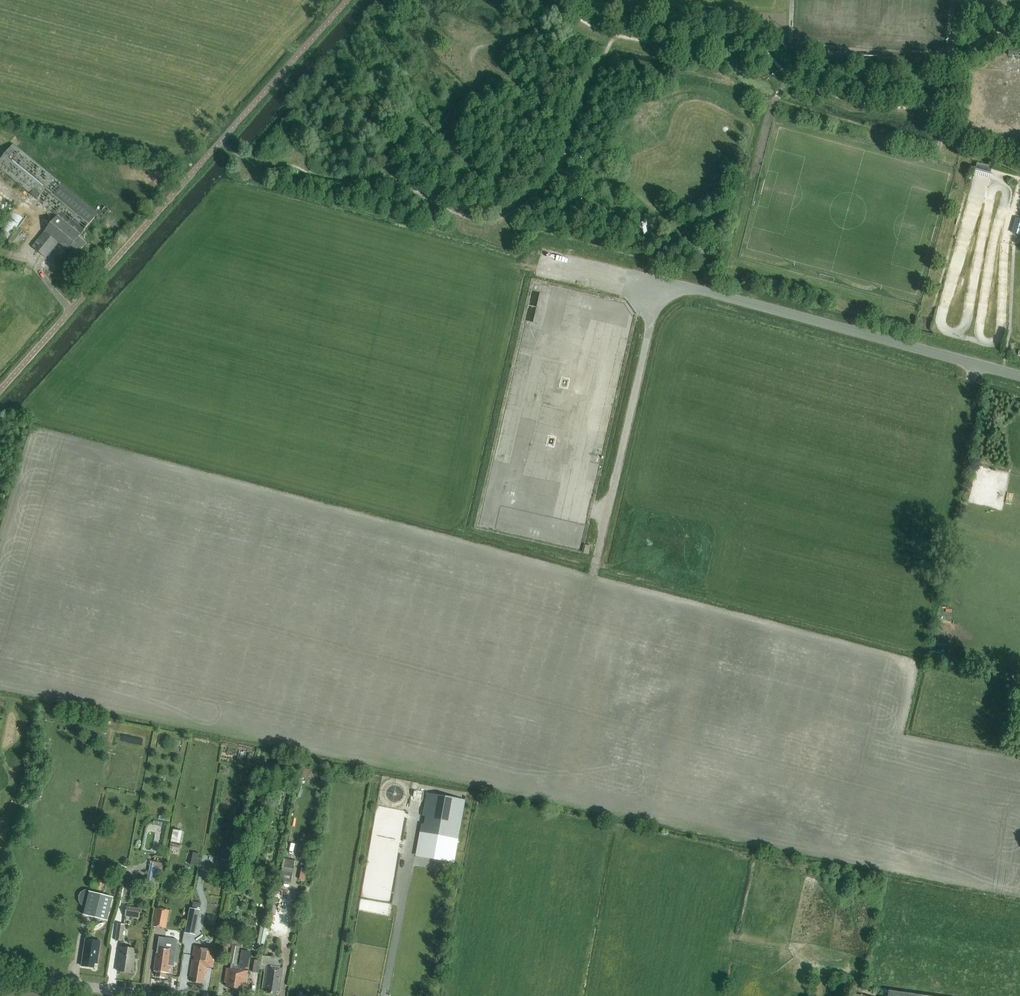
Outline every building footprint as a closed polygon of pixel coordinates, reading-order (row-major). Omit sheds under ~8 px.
[(1019,57),(1019,47),(1009,46),(1009,56),(1019,57)] [(0,160),(0,168),(38,199),(58,216),(32,247),(46,258),(59,242),(69,250),(70,248),(78,255),(87,244),(79,237),(98,214),(55,178),(13,144),(0,160)] [(977,163),(975,170),(990,174),(992,167),(977,163)] [(9,211),(1,224),(4,225),(0,231),(0,240),(5,243),(13,230),(15,230),(22,218),(9,211)] [(1016,217),(1011,233),(1019,235),(1019,219),(1016,217)] [(994,472),(989,491),(999,493),(1003,475),(994,472)] [(430,794),(421,846),(456,852),(465,800),(430,794)] [(180,843),(182,831),(173,829),(171,841),(180,843)] [(230,860),(232,851),(225,849),(223,859),(230,860)] [(197,866),(200,853),(193,852),(191,864),(197,866)] [(218,874),(229,877),(233,862),(222,859),(218,874)] [(145,877),(143,887),(158,890),(163,863),(151,861),(147,878),(145,877)] [(294,869),(282,867),(280,878),(292,881),(294,869)] [(100,891),(102,883),(94,881),(92,888),(100,891)] [(287,901),(289,891),(280,890),(279,900),(287,901)] [(108,921),(113,897),(90,892),(84,915),(108,921)] [(275,903),(272,925),(286,926),(289,905),(275,903)] [(140,916),(141,908),(126,906),(125,914),(140,916)] [(153,926),(166,928),(170,910),(156,908),(153,926)] [(185,932),(195,935),(200,910),(190,908),(185,932)] [(115,940),(122,941),(125,924),(118,923),(115,940)] [(257,942),(264,944),(268,926),(261,925),(257,942)] [(223,946),(230,947),(232,936),(225,934),(223,946)] [(233,934),(232,945),(241,946),(243,935),(233,934)] [(158,936),(153,971),(157,971),(157,976),(166,978),(166,973),(169,973),(170,962),(174,963),(177,939),(158,936)] [(98,963),(101,941),(86,939),(82,966),(95,968),(95,963),(98,963)] [(133,969),(136,949),(135,949),(135,943),(125,942),(124,948),(122,947),(118,971),(131,973),(131,969),(133,969)] [(226,968),(224,982),(227,982),(226,987),(244,989),(244,984),(247,985),(249,971),(246,971),(246,967),(248,967),(250,951),(242,950),(239,965),(237,965),(240,947),(232,945),(229,963),(231,964),(231,968),(226,968)] [(205,979),(207,966),(214,967),(216,950),(195,947),(194,956),(198,956),(197,960),(193,959),(190,977),(193,977),(193,982),(202,983),(202,979),(205,979)] [(253,972),(259,973),(261,961),(254,960),(253,972)] [(280,991),(284,969),(267,966),(263,989),(268,989),(268,993),(277,994),(278,990),(280,991)]
